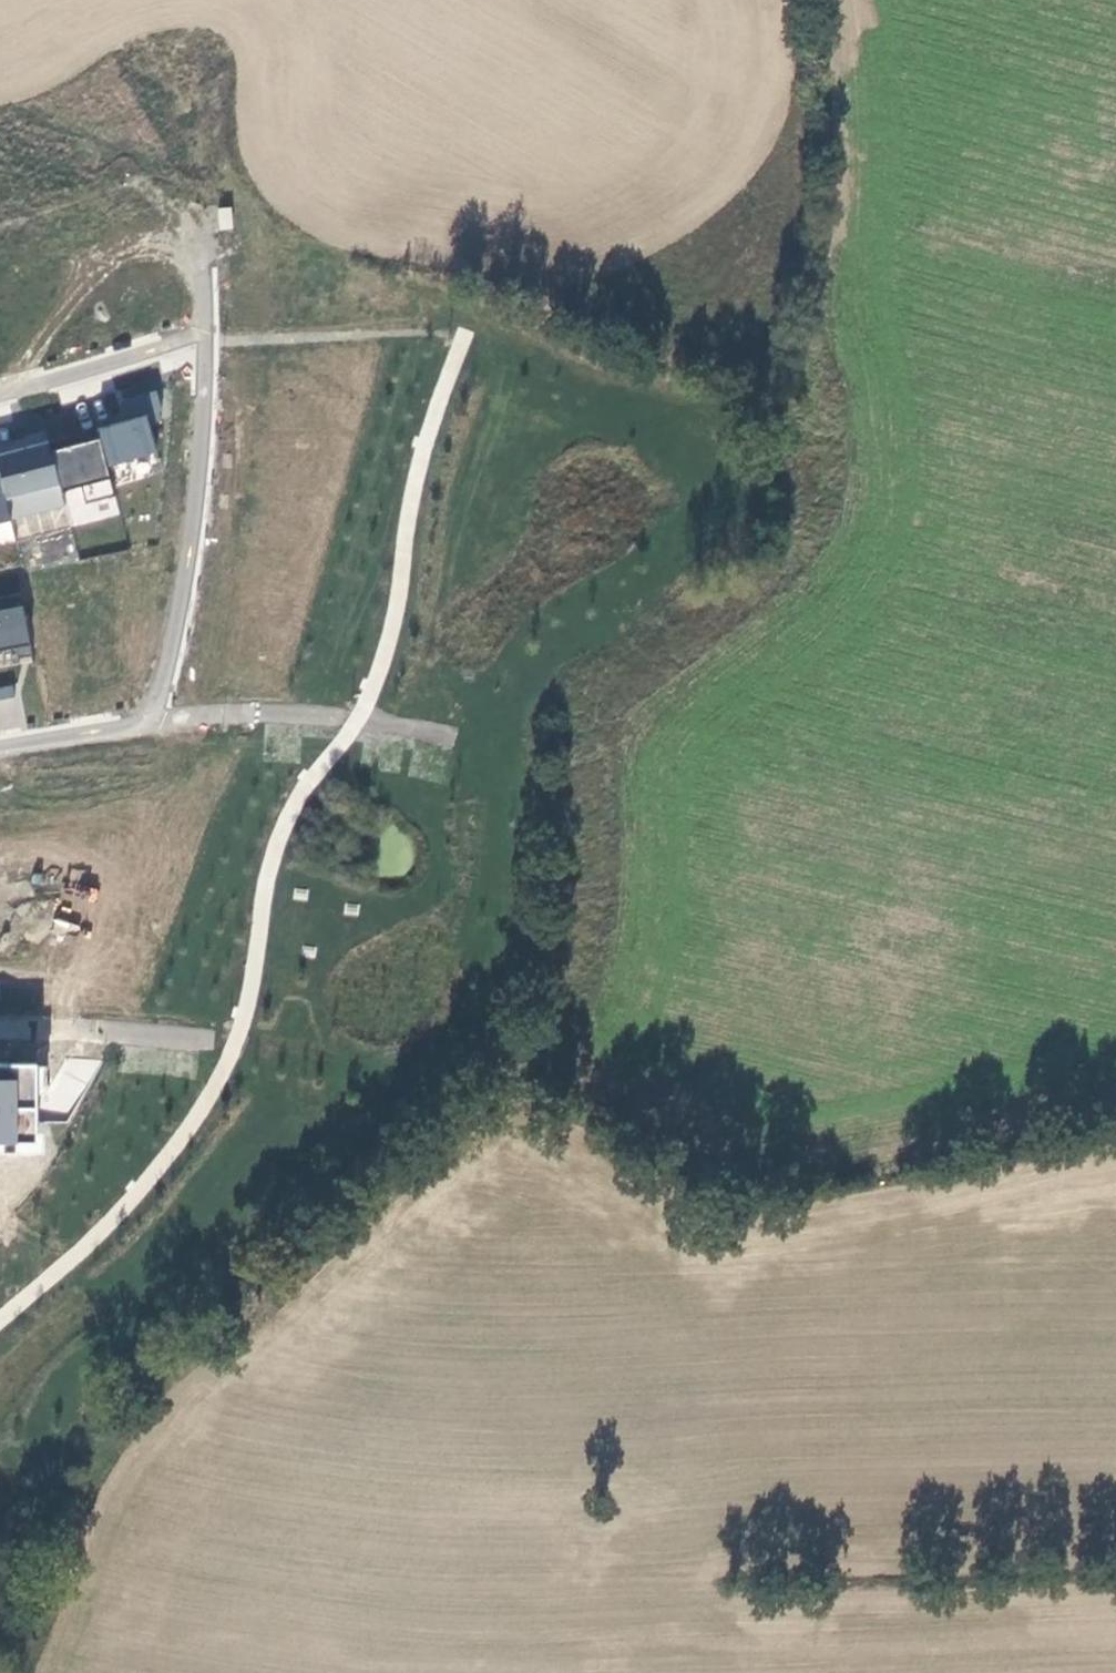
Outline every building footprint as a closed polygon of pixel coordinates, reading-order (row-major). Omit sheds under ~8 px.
[(100,441),(107,466),(158,453),(146,415),(97,429),(100,441)] [(66,506),(62,491),(51,451),(48,440),(0,454),(0,523),(66,506)] [(100,441),(51,451),(62,491),(111,477),(107,466),(100,441)] [(0,596),(0,667),(30,663),(22,593),(0,596)] [(35,1152),(33,1071),(0,1071),(0,1152),(35,1152)]
